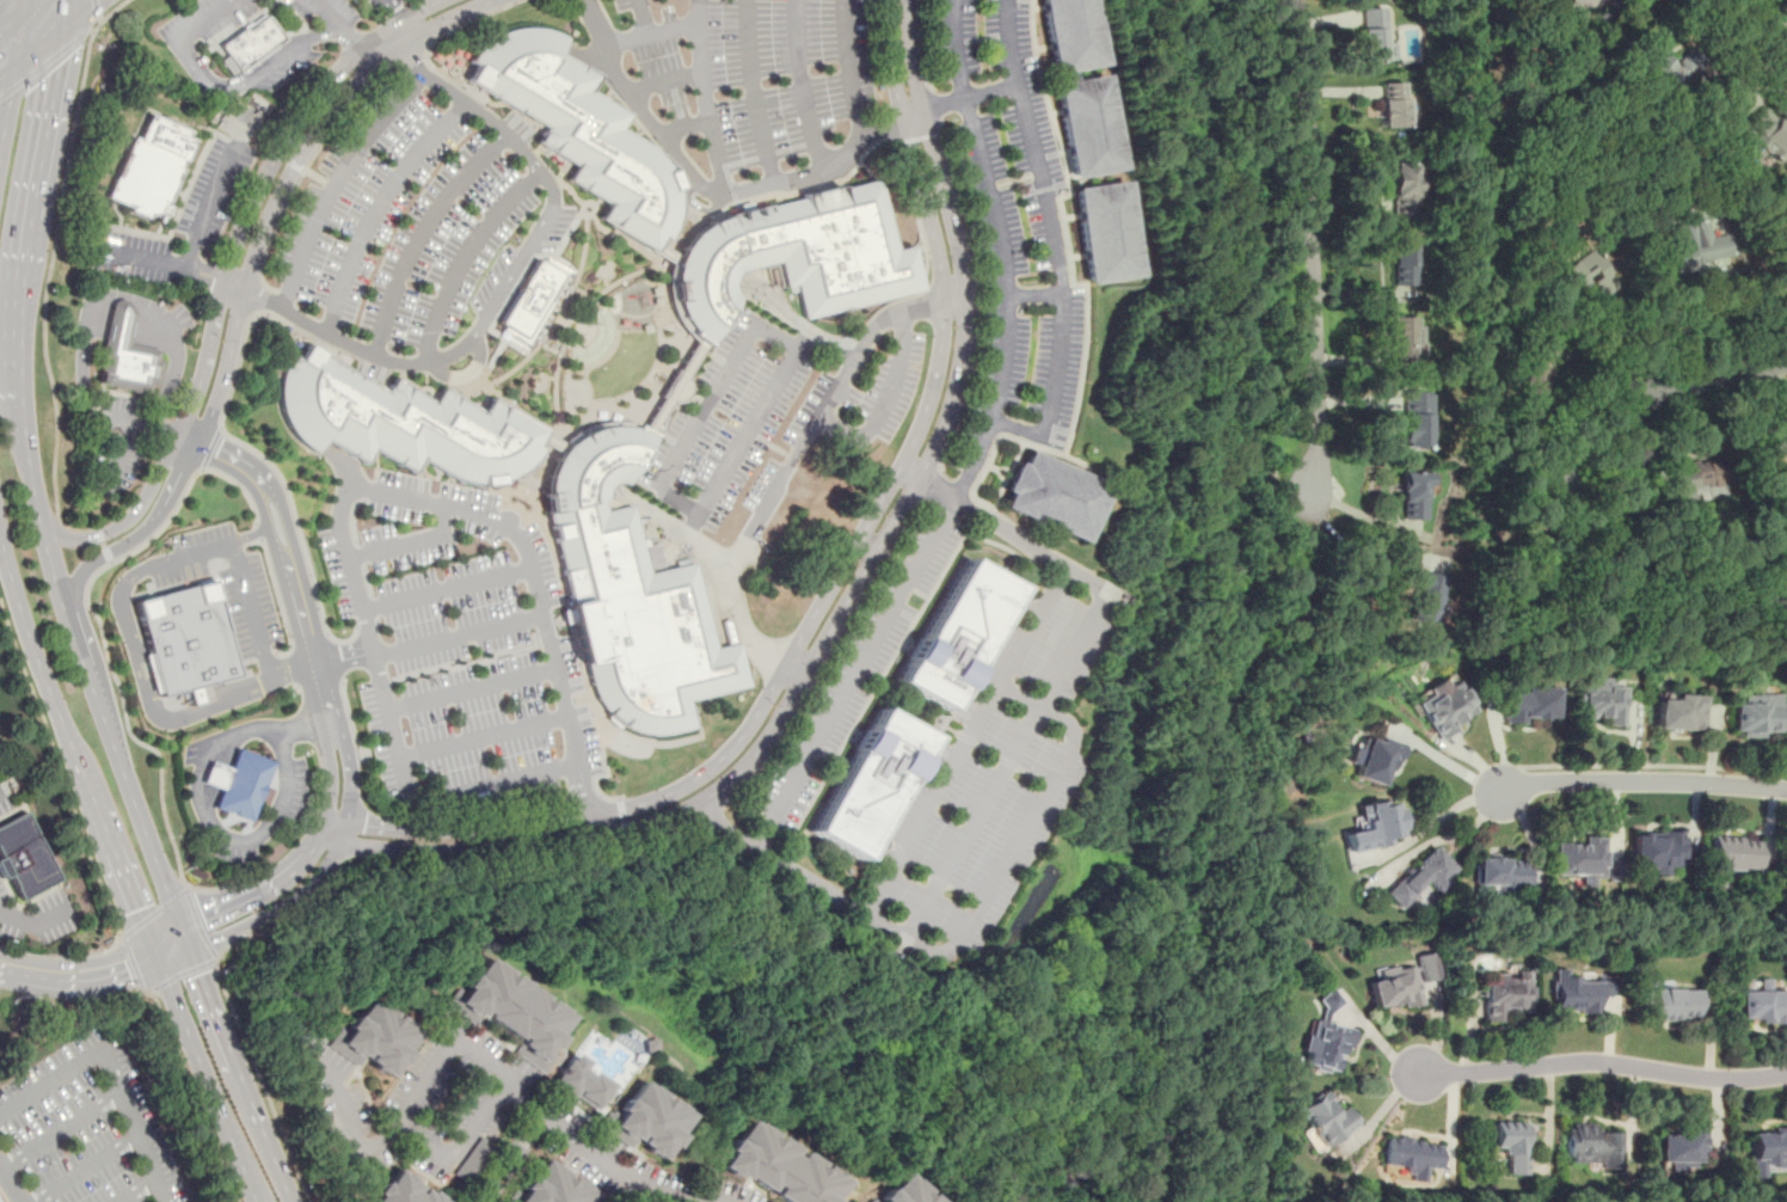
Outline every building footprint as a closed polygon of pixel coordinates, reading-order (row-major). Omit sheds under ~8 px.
[(1055,74),(1104,63),(1091,0),(1041,0),(1055,74)] [(1362,8),(1362,62),(1384,62),(1384,8),(1362,8)] [(263,13),(219,44),(238,70),(283,39),(263,13)] [(466,80),(544,127),(535,142),(573,165),(565,178),(606,203),(597,219),(653,251),(661,239),(668,241),(674,226),(678,209),(677,197),(675,178),(670,167),(658,153),(645,143),(635,136),(620,129),(627,115),(589,91),(596,75),(557,54),(565,36),(554,31),(541,27),(523,26),(509,30),(497,36),(487,43),(474,62),(466,80)] [(1638,80),(1678,104),(1706,55),(1689,45),(1679,61),(1644,41),(1629,66),(1642,73),(1638,80)] [(1103,73),(1054,81),(1073,178),(1123,171),(1103,73)] [(1381,82),(1381,127),(1407,127),(1407,82),(1381,82)] [(1763,104),(1743,125),(1779,160),(1786,151),(1786,127),(1763,104)] [(189,131),(186,137),(192,141),(159,217),(149,213),(147,216),(129,210),(130,206),(109,197),(134,136),(141,139),(151,114),(189,131)] [(1390,166),(1390,215),(1417,215),(1417,166),(1390,166)] [(706,343),(682,327),(668,288),(669,271),(673,264),(675,265),(686,240),(706,222),(720,217),(737,213),(803,196),(803,194),(837,185),(839,188),(878,178),(882,196),(880,196),(894,250),(909,246),(920,288),(916,292),(850,308),(846,306),(805,317),(798,289),(792,290),(791,284),(787,286),(780,259),(739,270),(731,276),(730,280),(729,284),(730,287),(731,290),(736,295),(706,343)] [(1074,188),(1087,281),(1136,276),(1125,182),(1074,188)] [(1731,265),(1727,233),(1709,235),(1708,221),(1666,226),(1672,272),(1731,265)] [(1390,287),(1414,287),(1414,233),(1390,233),(1390,287)] [(1559,263),(1573,300),(1607,287),(1592,251),(1559,263)] [(497,324),(527,343),(569,270),(539,254),(497,324)] [(118,299),(113,301),(110,306),(109,318),(99,381),(116,385),(115,390),(130,392),(146,394),(148,385),(156,386),(161,360),(156,360),(159,349),(128,343),(133,323),(134,313),(127,301),(123,299),(118,299)] [(1388,360),(1413,360),(1413,315),(1388,315),(1388,360)] [(308,342),(385,388),(392,375),(432,398),(440,385),(480,407),(489,394),(547,430),(539,444),(545,448),(534,462),(526,471),(516,477),(501,484),(480,485),(460,482),(420,460),(413,473),(373,449),(366,464),(325,440),(318,454),(303,444),(293,434),(287,421),(282,405),(281,392),(282,378),(284,366),(290,355),(300,360),(305,351),(308,342)] [(1401,447),(1430,447),(1430,391),(1401,391),(1401,447)] [(546,513),(544,499),(545,484),(547,474),(553,464),(558,455),(563,449),(569,443),(573,439),(579,435),(587,433),(594,429),(600,428),(607,425),(615,425),(624,427),(632,428),(634,425),(652,434),(652,436),(643,452),(639,458),(640,458),(632,474),(630,473),(627,477),(624,483),(618,483),(613,483),(608,484),(604,486),(602,489),(601,493),(601,499),(603,511),(630,507),(646,575),(690,563),(713,648),(736,643),(745,685),(686,701),(693,726),(656,735),(638,732),(616,728),(602,712),(594,700),(587,677),(546,513)] [(1026,448),(1000,507),(1081,542),(1106,484),(1026,448)] [(1672,464),(1675,497),(1722,495),(1720,461),(1672,464)] [(1400,471),(1400,519),(1427,519),(1427,471),(1400,471)] [(899,684),(951,711),(1016,584),(964,557),(899,684)] [(1433,625),(1443,575),(1420,571),(1411,621),(1433,625)] [(137,602),(214,582),(239,675),(162,695),(137,602)] [(1479,713),(1457,676),(1413,701),(1435,738),(1479,713)] [(1601,725),(1622,725),(1622,679),(1574,679),(1574,717),(1601,717),(1601,725)] [(1503,720),(1555,720),(1555,686),(1503,686),(1503,720)] [(1742,704),(1731,704),(1731,734),(1781,734),(1781,693),(1742,693),(1742,704)] [(1654,728),(1702,729),(1702,695),(1654,695),(1654,728)] [(805,833),(877,709),(927,737),(856,861),(805,833)] [(1347,763),(1355,765),(1351,778),(1386,786),(1398,743),(1356,732),(1347,763)] [(204,781),(211,761),(231,768),(238,748),(272,761),(250,821),(215,807),(222,789),(204,781)] [(1390,845),(1388,834),(1402,832),(1398,798),(1358,804),(1362,827),(1343,830),(1346,852),(1390,845)] [(11,879),(22,900),(61,878),(25,810),(0,823),(0,872),(6,883),(11,879)] [(1681,830),(1631,830),(1631,871),(1681,871),(1681,830)] [(1604,835),(1580,835),(1580,842),(1555,842),(1555,875),(1580,875),(1580,885),(1604,885),(1604,835)] [(1757,870),(1758,838),(1709,836),(1709,885),(1722,885),(1722,870),(1757,870)] [(1384,893),(1399,909),(1426,884),(1433,891),(1456,871),(1435,847),(1384,893)] [(1475,858),(1475,894),(1525,894),(1527,859),(1475,858)] [(1375,971),(1377,980),(1368,981),(1375,1012),(1423,1001),(1418,980),(1439,975),(1433,950),(1413,955),(1414,962),(1375,971)] [(448,1007),(473,1024),(479,1016),(518,1041),(510,1053),(540,1072),(576,1014),(480,955),(448,1007)] [(1504,1010),(1530,1010),(1530,974),(1482,974),(1484,1023),(1505,1022),(1504,1010)] [(1553,1011),(1598,1012),(1598,995),(1611,995),(1611,975),(1553,975),(1553,1011)] [(1738,989),(1738,1023),(1786,1023),(1786,989),(1770,989),(1770,979),(1757,979),(1757,989),(1738,989)] [(1650,1019),(1697,1019),(1697,988),(1650,988),(1650,1019)] [(1356,1029),(1331,1023),(1338,993),(1324,989),(1316,1020),(1310,1018),(1298,1063),(1333,1074),(1340,1048),(1350,1050),(1356,1029)] [(357,1066),(361,1061),(389,1078),(419,1029),(364,995),(331,1050),(357,1066)] [(552,1085),(597,1110),(612,1084),(583,1068),(587,1061),(571,1051),(552,1085)] [(661,1165),(694,1114),(639,1078),(606,1129),(661,1165)] [(1321,1148),(1359,1124),(1347,1105),(1335,1112),(1322,1091),(1296,1108),(1321,1148)] [(747,1117),(718,1165),(779,1201),(833,1201),(847,1178),(747,1117)] [(1525,1173),(1525,1121),(1492,1121),(1492,1149),(1503,1149),(1503,1173),(1525,1173)] [(1706,1124),(1683,1124),(1683,1134),(1658,1134),(1658,1163),(1706,1163),(1706,1124)] [(1565,1127),(1565,1163),(1621,1163),(1621,1127),(1565,1127)] [(1748,1129),(1748,1176),(1764,1176),(1763,1166),(1786,1165),(1786,1128),(1748,1129)] [(455,1171),(473,1184),(498,1149),(480,1136),(455,1171)] [(1438,1169),(1441,1141),(1384,1137),(1383,1166),(1407,1167),(1406,1179),(1425,1180),(1426,1169),(1438,1169)] [(596,1191),(540,1155),(510,1201),(589,1201),(596,1191)] [(447,1200),(391,1166),(370,1201),(445,1201),(447,1200)] [(903,1167),(872,1201),(941,1201),(903,1167)]
